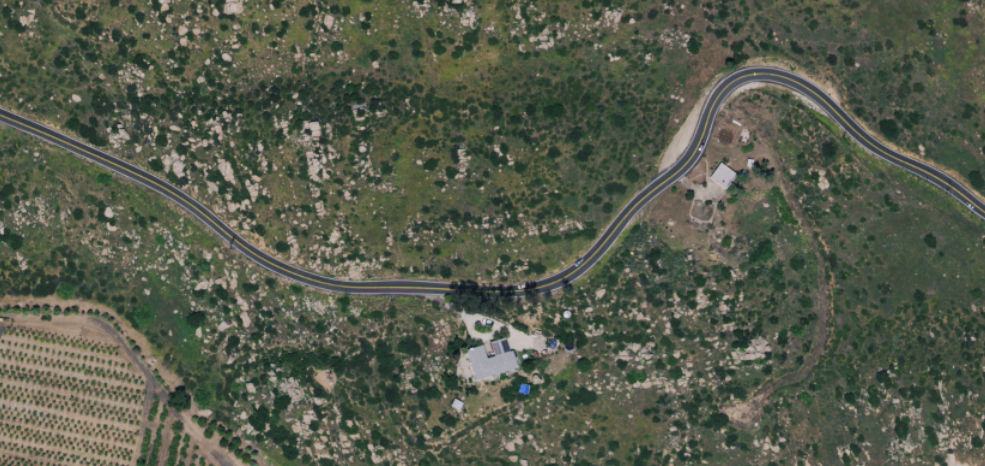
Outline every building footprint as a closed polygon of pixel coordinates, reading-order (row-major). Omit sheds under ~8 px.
[(722,189),(733,175),(717,163),(707,178),(722,189)] [(472,380),(513,369),(505,338),(488,343),(492,356),(484,358),(481,346),(464,350),(472,380)]
